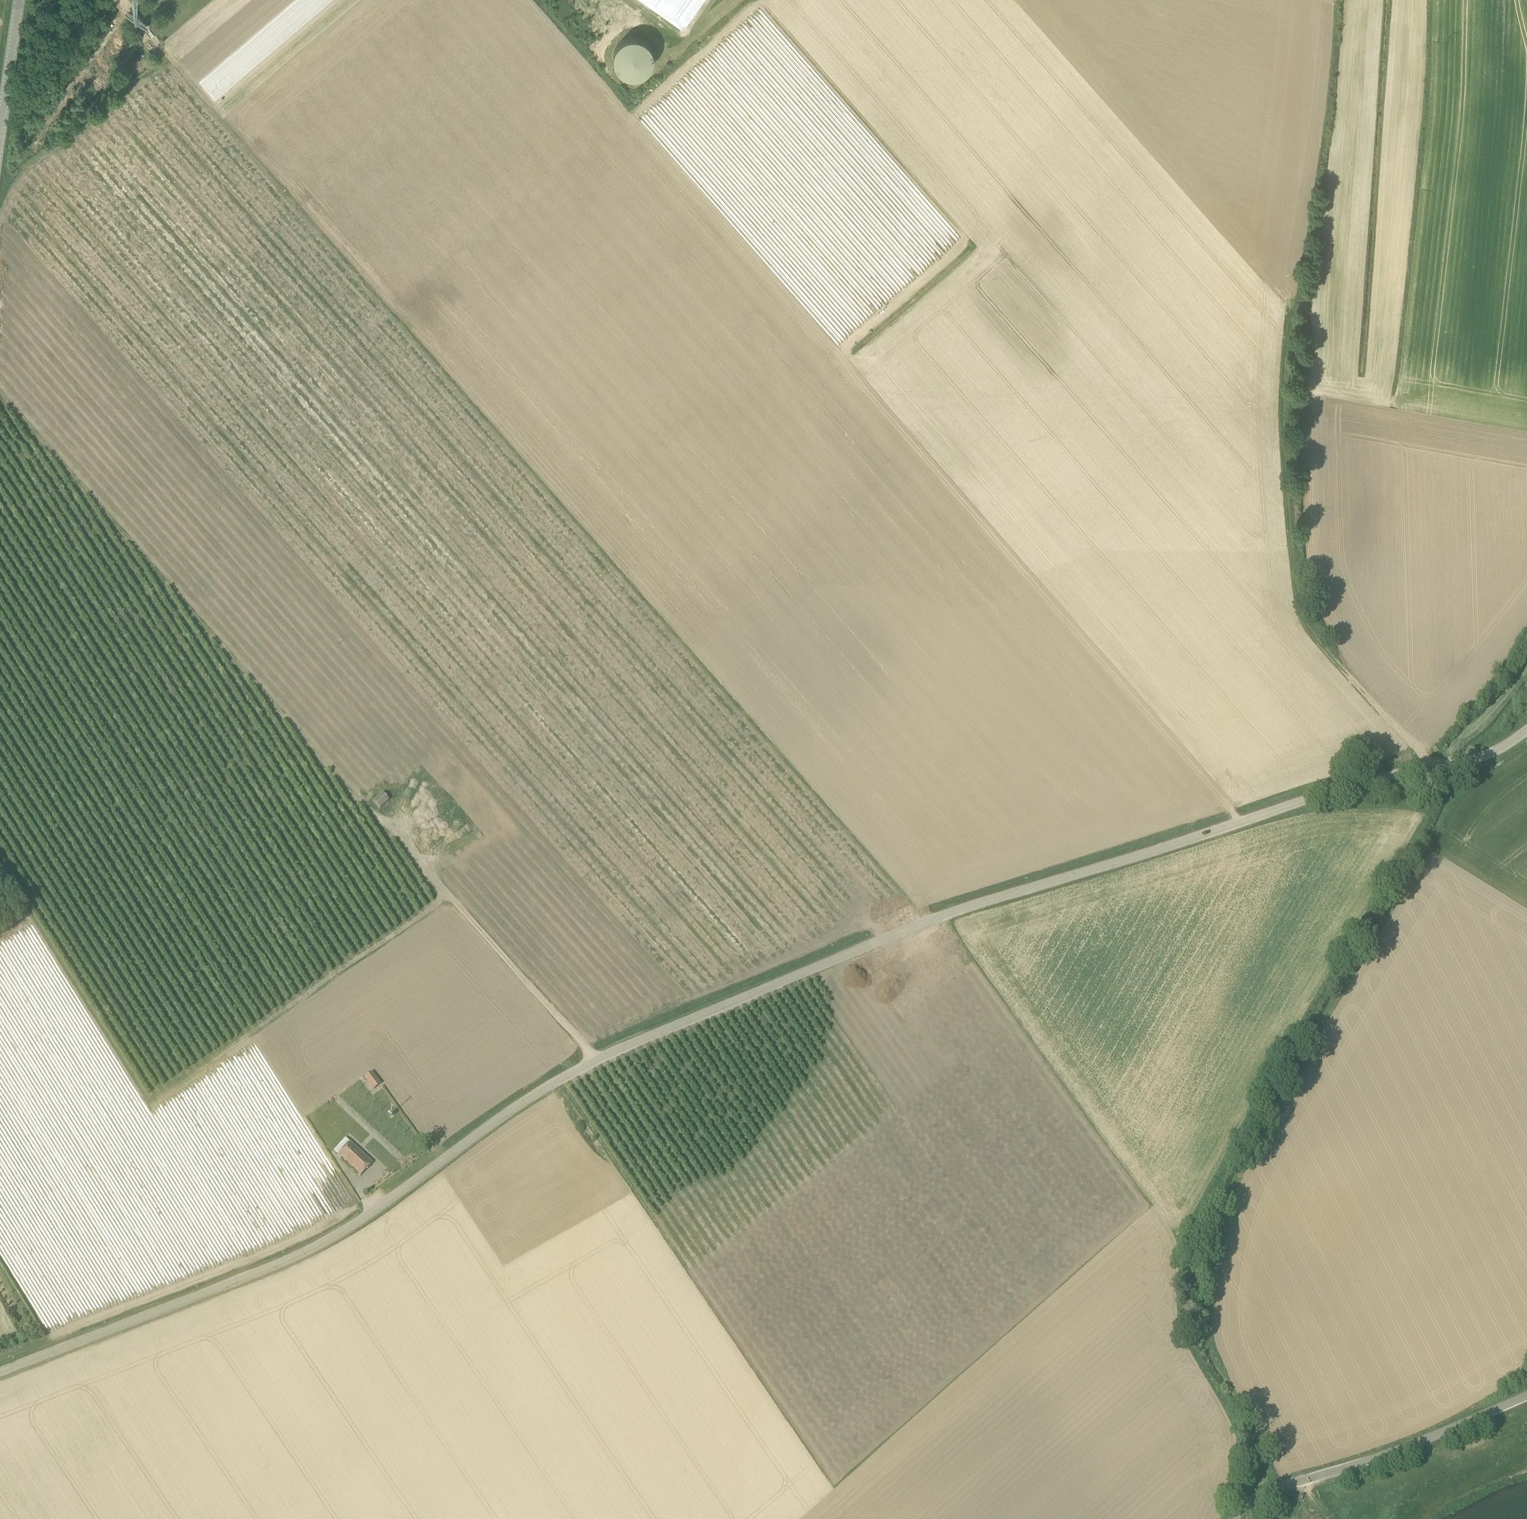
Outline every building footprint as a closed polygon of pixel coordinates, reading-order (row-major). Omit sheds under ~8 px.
[(682,30),(703,0),(640,0),(682,30)] [(618,76),(648,76),(648,40),(618,39),(618,76)] [(389,801),(383,793),(374,801),(380,809),(389,801)] [(365,1078),(374,1090),(380,1085),(372,1073),(365,1078)] [(350,1142),(338,1155),(361,1177),(373,1163),(350,1142)]
